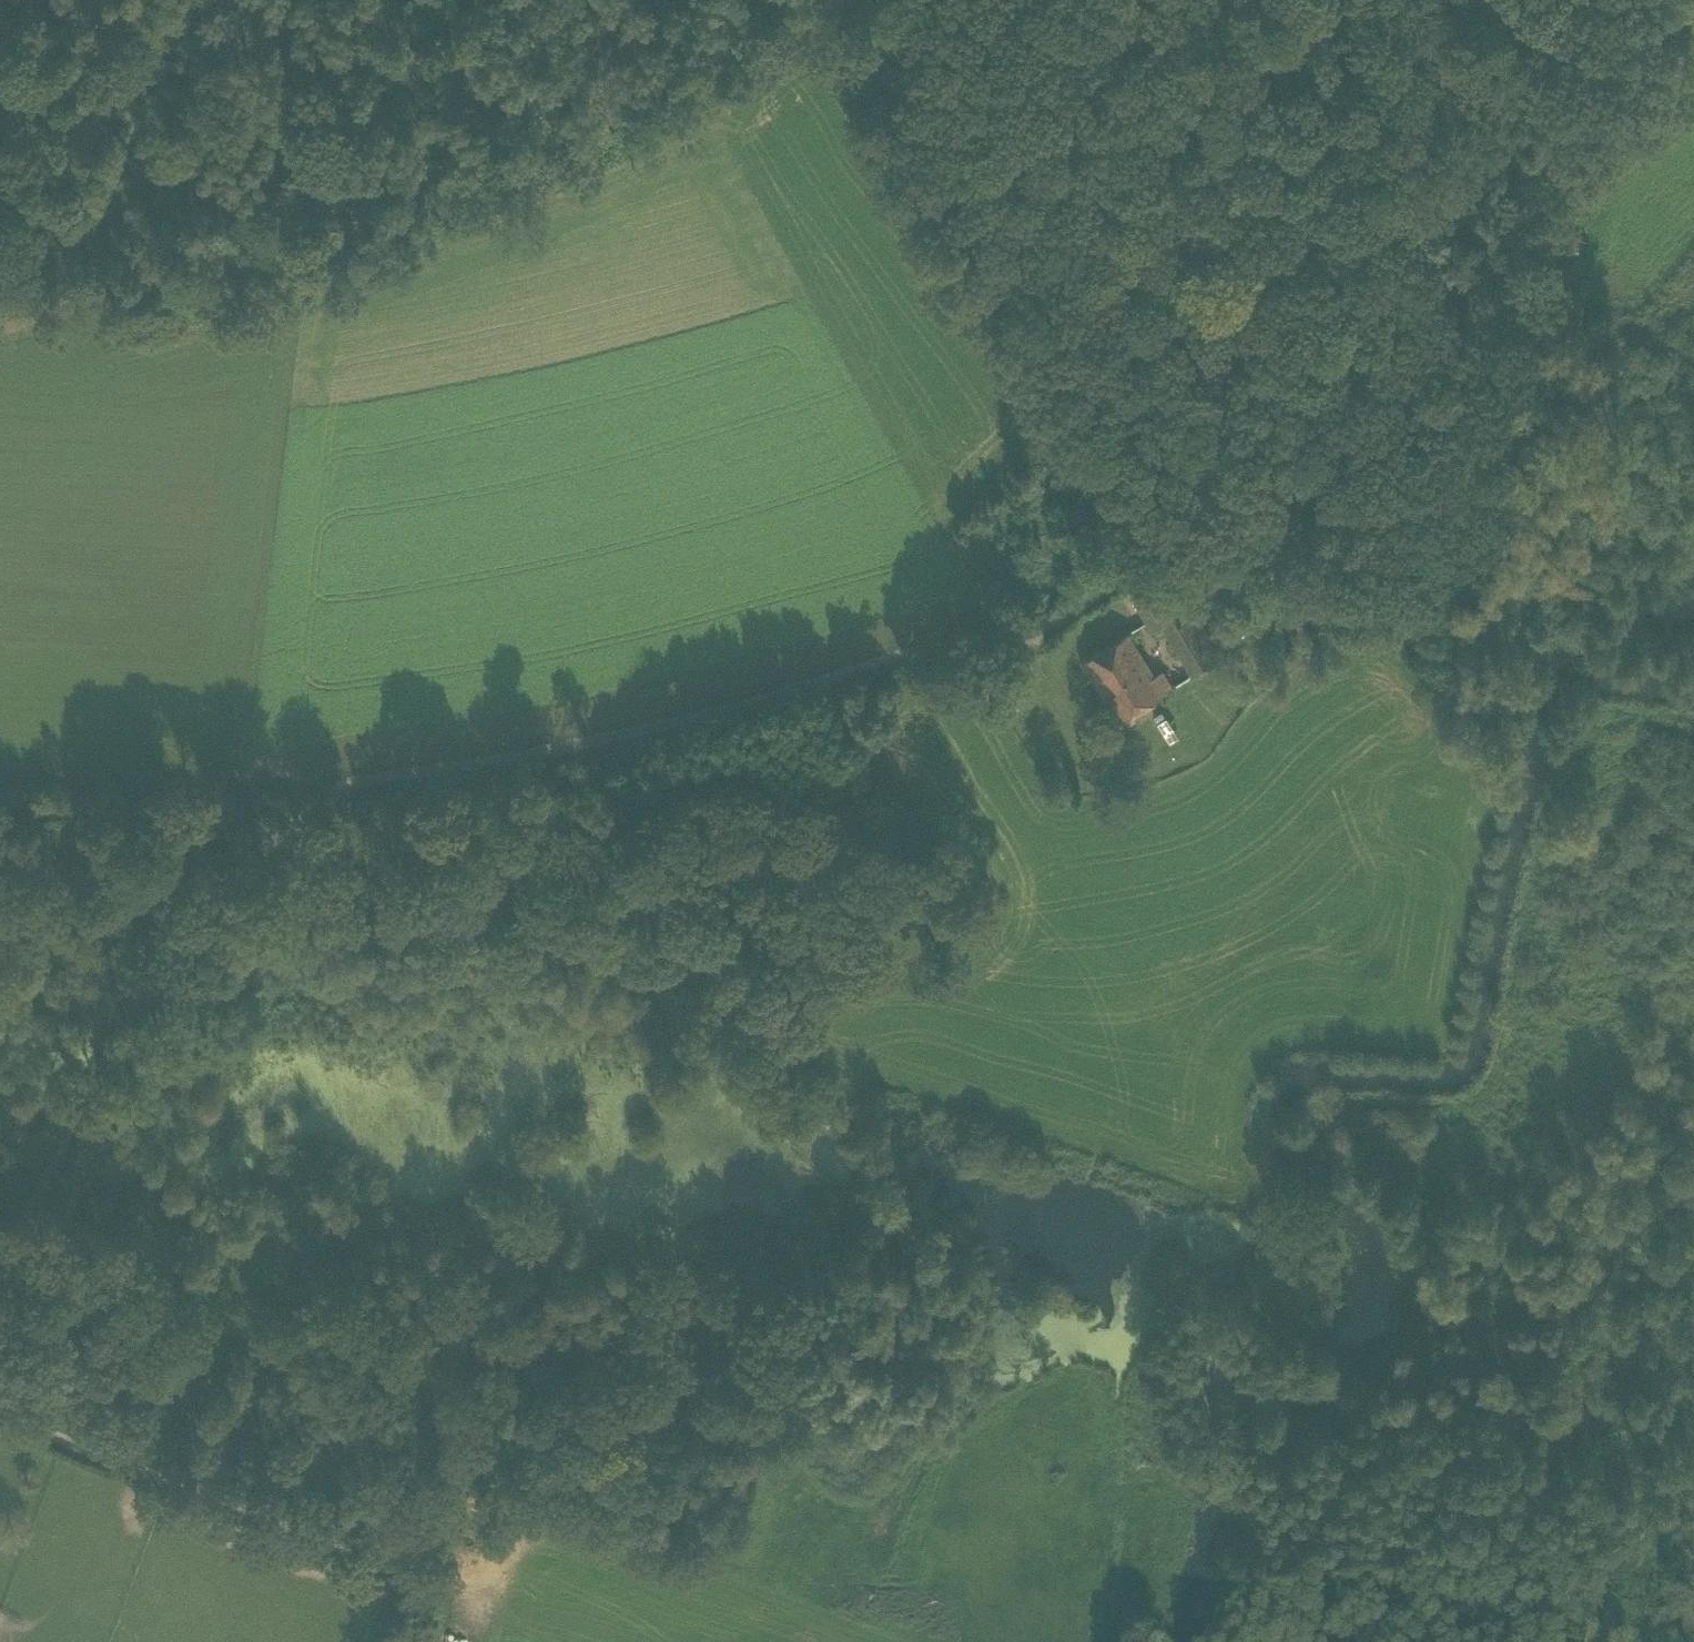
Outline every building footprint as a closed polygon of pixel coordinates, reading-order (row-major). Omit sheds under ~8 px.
[(1131,602),(1145,625),(1156,619),(1179,604),(1165,581),(1131,602)] [(1215,660),(1196,631),(1179,604),(1156,619),(1172,646),(1191,675),(1215,660)] [(1100,692),(1118,721),(1170,689),(1159,672),(1152,677),(1145,664),(1125,632),(1080,660),(1100,692)]
